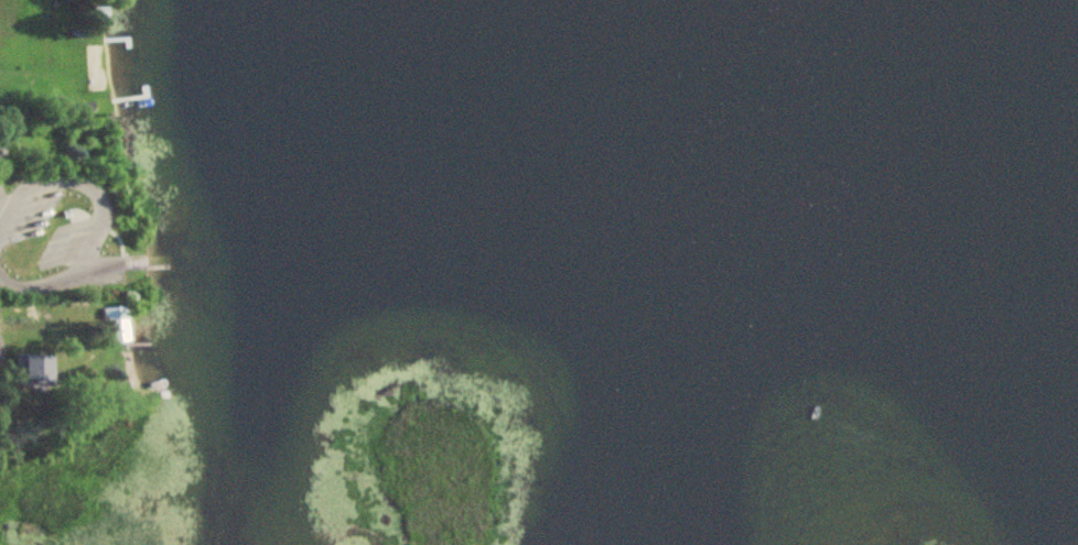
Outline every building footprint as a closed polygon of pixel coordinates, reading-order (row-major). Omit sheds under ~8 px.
[(92,10),(91,21),(106,22),(107,11),(92,10)] [(103,309),(103,344),(127,344),(127,309),(103,309)] [(13,388),(46,388),(46,357),(13,357),(13,388)]
